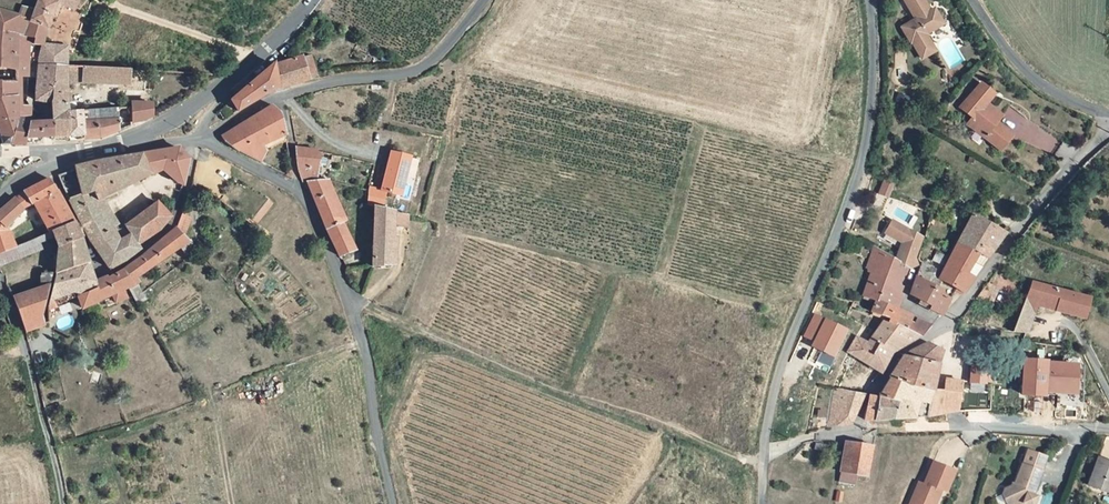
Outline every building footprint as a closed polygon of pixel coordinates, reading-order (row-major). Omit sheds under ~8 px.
[(23,44),(29,45),(44,2),(63,9),(67,0),(22,0),(18,7),(9,30),(25,33),(23,44)] [(906,25),(892,33),(901,48),(903,47),(912,65),(925,58),(915,41),(933,30),(927,20),(923,22),(910,0),(904,0),(894,6),(906,25)] [(9,30),(18,7),(9,2),(4,12),(0,10),(0,28),(5,29),(9,30)] [(9,30),(5,29),(4,81),(0,81),(0,121),(16,121),(13,105),(4,105),(10,74),(17,74),(17,43),(23,44),(25,33),(9,30)] [(28,47),(27,66),(42,65),(42,64),(51,65),(52,49),(29,45),(28,47)] [(307,71),(309,83),(316,81),(312,59),(304,60),(305,72),(307,71)] [(289,63),(290,74),(305,72),(304,60),(289,63)] [(290,74),(289,63),(272,67),(275,88),(274,90),(292,87),(290,74)] [(118,84),(119,71),(51,65),(42,64),(42,65),(41,100),(40,120),(40,137),(56,137),(55,104),(55,93),(64,93),(65,81),(118,84)] [(23,99),(41,100),(42,65),(27,66),(23,99)] [(229,102),(234,113),(274,90),(275,88),(272,67),(262,76),(246,89),(229,102)] [(920,80),(916,71),(910,74),(914,83),(920,80)] [(307,83),(305,72),(290,74),(292,87),(307,83)] [(948,113),(961,123),(955,129),(989,155),(999,140),(983,127),(989,120),(974,107),(981,98),(968,87),(948,113)] [(74,106),(55,104),(56,137),(73,137),(74,120),(74,106)] [(120,109),(120,127),(139,119),(139,106),(127,105),(126,109),(120,109)] [(74,106),(74,120),(107,121),(107,108),(74,106)] [(222,137),(222,145),(256,164),(263,151),(259,146),(284,136),(280,113),(274,109),(259,117),(229,134),(222,137)] [(40,120),(16,121),(14,142),(23,142),(30,141),(30,137),(35,137),(40,137),(40,120)] [(107,121),(74,120),(73,137),(73,139),(88,139),(107,131),(107,121)] [(0,121),(0,143),(5,143),(14,143),(14,142),(16,121),(0,121)] [(318,143),(292,140),(294,153),(317,156),(318,143)] [(97,196),(101,207),(104,205),(162,171),(183,189),(189,175),(188,160),(180,151),(95,164),(61,181),(73,205),(97,196)] [(387,195),(402,198),(410,156),(388,152),(381,188),(369,186),(366,201),(385,205),(387,195)] [(298,181),(301,181),(314,182),(315,177),(317,177),(320,157),(317,156),(294,153),(298,181)] [(408,176),(414,177),(418,160),(412,159),(408,176)] [(340,225),(323,184),(314,182),(301,181),(302,183),(320,231),(324,231),(334,258),(349,252),(338,226),(340,225)] [(54,236),(77,227),(64,201),(52,184),(28,196),(0,217),(0,255),(19,248),(4,234),(34,211),(42,223),(46,222),(54,236)] [(97,196),(73,205),(83,225),(79,227),(77,227),(85,244),(88,242),(91,241),(107,271),(109,272),(111,272),(114,272),(119,270),(123,267),(127,264),(138,252),(137,251),(147,243),(155,238),(171,220),(157,205),(121,235),(116,237),(99,208),(101,207),(97,196)] [(386,267),(390,214),(370,210),(367,271),(386,267)] [(181,215),(177,230),(186,233),(191,218),(181,215)] [(973,216),(964,236),(959,245),(989,262),(1007,236),(1003,234),(973,216)] [(910,266),(921,232),(891,219),(885,232),(901,239),(893,257),(910,266)] [(85,244),(77,227),(54,236),(64,255),(63,281),(92,269),(83,248),(86,246),(85,244)] [(174,232),(124,279),(134,289),(140,285),(137,282),(176,254),(190,269),(202,262),(174,232)] [(0,255),(0,269),(46,254),(42,240),(19,248),(0,255)] [(956,290),(966,295),(989,262),(959,245),(941,282),(956,290)] [(910,266),(893,257),(875,248),(874,247),(868,264),(875,267),(864,298),(876,304),(897,312),(902,299),(897,280),(901,270),(910,266)] [(134,289),(124,279),(113,285),(111,282),(100,288),(92,269),(63,281),(52,306),(73,299),(79,301),(84,312),(134,289)] [(956,290),(941,282),(934,278),(918,272),(915,283),(940,295),(939,298),(950,303),(956,290)] [(23,327),(25,334),(46,327),(43,319),(58,282),(46,282),(44,296),(12,299),(18,313),(23,327)] [(940,295),(915,283),(910,300),(918,303),(917,306),(943,317),(950,303),(939,298),(940,295)] [(1058,316),(1087,323),(1093,302),(1034,285),(1014,334),(1026,336),(1038,307),(1059,312),(1058,316)] [(876,304),(871,316),(871,318),(884,323),(919,338),(927,333),(930,325),(897,312),(876,304)] [(802,338),(813,343),(810,348),(834,359),(847,329),(813,314),(802,338)] [(882,327),(878,325),(875,332),(867,346),(852,337),(843,351),(879,372),(897,344),(905,347),(919,338),(884,323),(882,327)] [(927,401),(923,418),(956,414),(961,387),(943,383),(941,390),(931,388),(944,344),(943,342),(941,340),(939,340),(938,340),(935,341),(931,344),(908,354),(908,360),(901,358),(892,373),(880,397),(895,401),(892,420),(913,418),(918,401),(927,401)] [(960,342),(954,341),(951,352),(958,353),(960,342)] [(847,358),(842,375),(867,388),(874,374),(847,358)] [(1021,397),(1079,397),(1079,362),(1022,362),(1021,397)] [(972,384),(992,386),(994,369),(985,369),(975,367),(972,384)] [(838,391),(828,425),(851,424),(862,399),(838,391)] [(864,420),(869,423),(892,420),(895,401),(880,397),(877,403),(873,403),(866,408),(864,420)] [(835,479),(855,482),(862,453),(835,449),(827,485),(833,486),(835,479)] [(1089,464),(1078,492),(1102,501),(1108,485),(1108,477),(1108,475),(1108,472),(1089,464)] [(926,503),(924,502),(926,495),(933,498),(942,477),(921,468),(912,491),(907,489),(901,503),(925,503),(926,503)] [(992,503),(1009,503),(1010,503),(1011,503),(1024,503),(1025,501),(1020,499),(1021,495),(1023,496),(1031,475),(1010,468),(1003,488),(1001,487),(1000,490),(993,493),(990,500),(992,503)]
